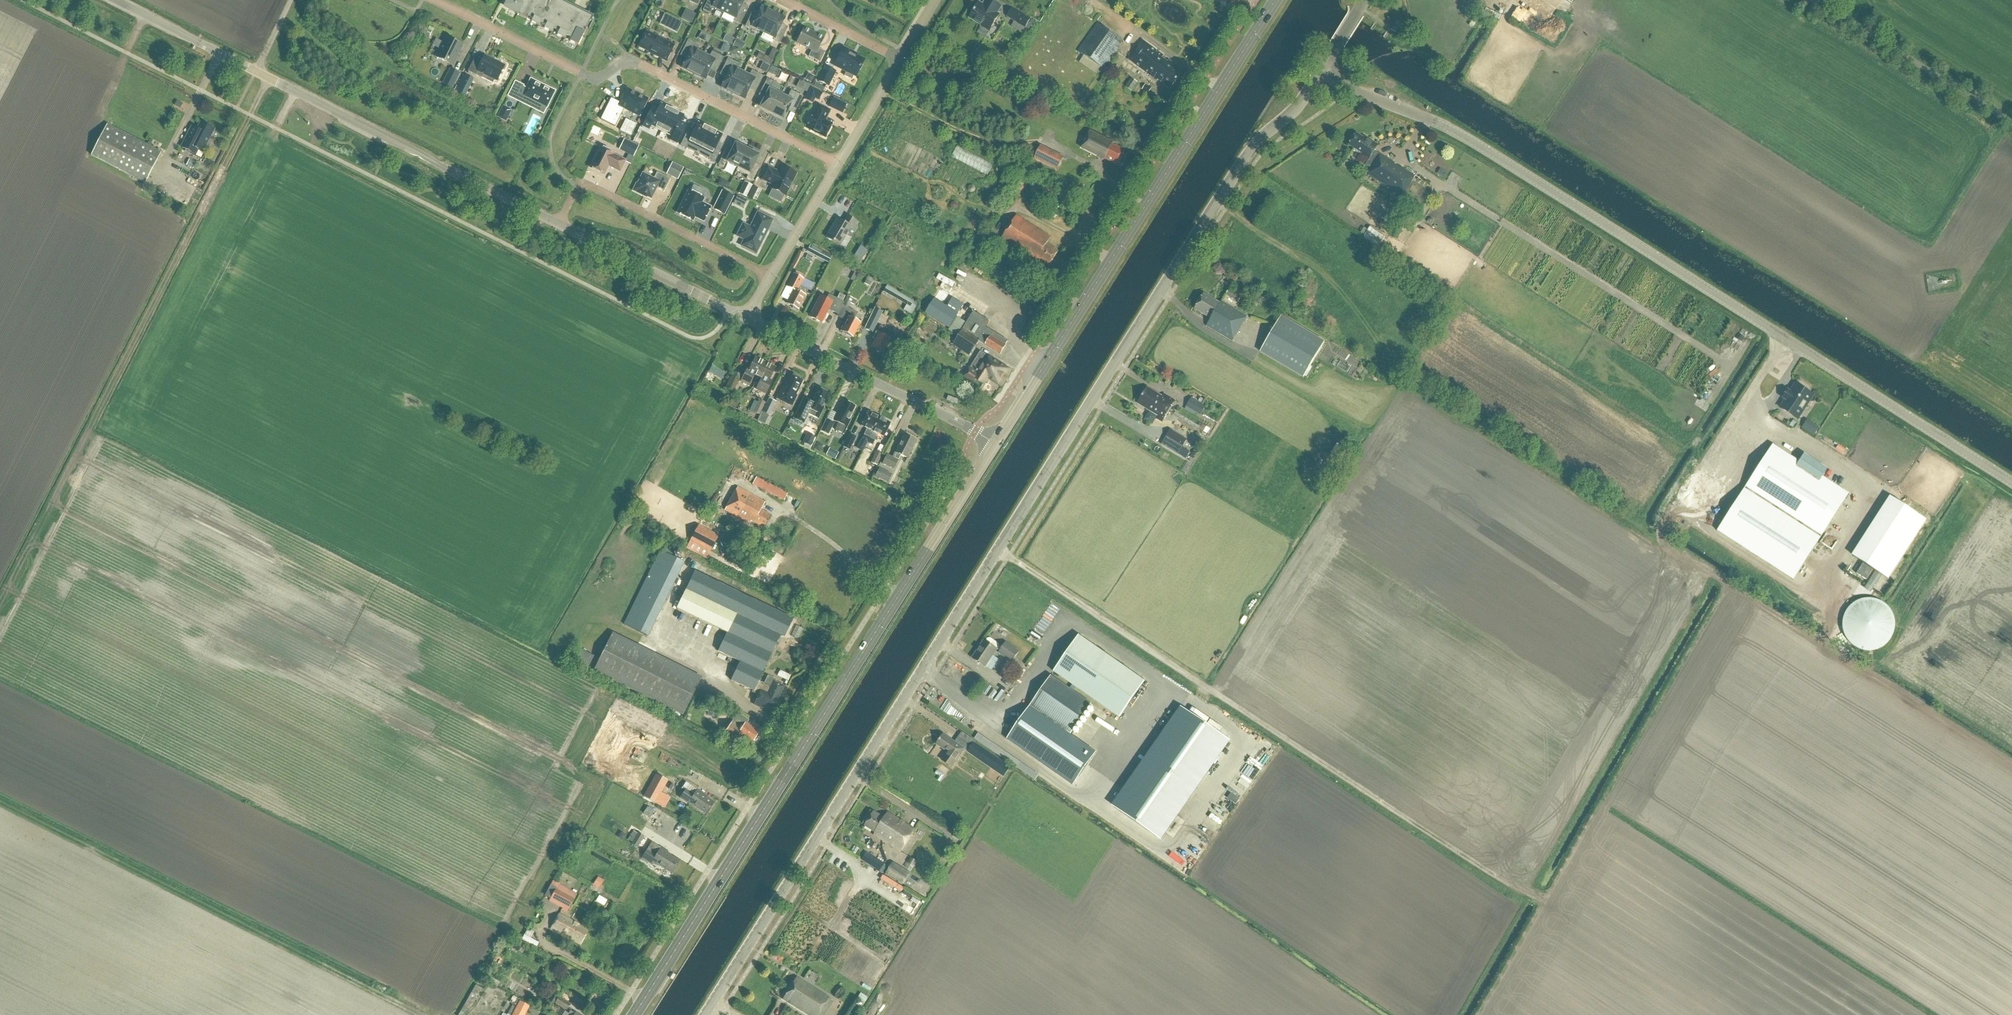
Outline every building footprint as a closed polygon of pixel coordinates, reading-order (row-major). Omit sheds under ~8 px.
[(523,4),(517,15),(526,20),(527,17),(533,20),(532,23),(538,26),(540,23),(546,26),(544,29),(551,32),(553,30),(558,33),(557,35),(564,39),(566,36),(571,39),(570,42),(577,46),(591,18),(556,0),(514,0),(523,4)] [(730,0),(716,0),(715,1),(713,0),(708,0),(703,11),(709,14),(713,7),(724,13),(730,0)] [(724,13),(735,19),(733,22),(740,25),(748,8),(742,5),(745,0),(730,0),(724,13)] [(990,0),(987,0),(983,5),(979,3),(970,18),(982,26),(982,27),(990,32),(1000,15),(998,14),(1002,7),(990,0)] [(1073,0),(1066,0),(1061,11),(1078,19),(1082,10),(1071,5),(1073,0)] [(763,33),(773,13),(761,8),(758,13),(753,10),(745,27),(751,30),(752,27),(763,33)] [(692,24),(696,15),(685,9),(681,18),(692,24)] [(1026,28),(1031,19),(1014,9),(1009,18),(1026,28)] [(1499,19),(1501,16),(1487,9),(1485,13),(1499,19)] [(773,13),(763,33),(774,38),(773,41),(779,44),(788,28),(782,25),(784,19),(773,13)] [(673,19),(668,29),(676,33),(681,23),(673,19)] [(1395,33),(1401,24),(1396,21),(1391,30),(1395,33)] [(1103,71),(1124,42),(1097,23),(1077,52),(1103,71)] [(966,33),(965,36),(977,42),(982,32),(964,24),(961,30),(966,33)] [(820,63),(825,52),(819,49),(824,39),(804,29),(796,43),(812,51),(808,57),(820,63)] [(645,31),(637,47),(648,52),(648,53),(666,62),(674,45),(645,31)] [(452,66),(462,46),(446,38),(436,58),(452,66)] [(693,74),(702,57),(696,54),(700,45),(688,39),(681,54),(687,57),(681,68),(693,74)] [(1166,64),(1161,60),(1164,56),(1142,41),(1129,60),(1159,82),(1159,81),(1170,88),(1183,72),(1169,61),(1166,64)] [(732,48),(729,54),(735,56),(738,51),(732,48)] [(855,76),(863,61),(852,55),(853,53),(843,48),(834,66),(846,72),(844,76),(851,80),(854,76),(855,76)] [(708,60),(702,57),(693,74),(705,80),(709,70),(711,68),(717,71),(724,57),(712,52),(708,60)] [(764,56),(762,62),(770,66),(773,61),(764,56)] [(483,74),(497,81),(504,67),(484,57),(481,63),(474,60),(468,72),(481,79),(483,74)] [(733,94),(743,73),(737,70),(740,65),(728,59),(721,72),(728,75),(721,88),(733,94)] [(771,66),(767,73),(775,77),(778,70),(771,66)] [(828,86),(835,72),(825,67),(818,81),(828,86)] [(442,84),(452,89),(459,74),(449,69),(442,84)] [(743,73),(733,94),(744,99),(751,87),(757,90),(764,77),(752,71),(749,76),(743,73)] [(431,87),(439,87),(439,75),(431,75),(431,87)] [(464,75),(460,82),(470,87),(473,80),(464,75)] [(1133,91),(1138,82),(1132,78),(1126,87),(1133,91)] [(772,113),(781,96),(775,93),(779,85),(767,79),(760,93),(766,96),(761,108),(772,113)] [(554,92),(540,85),(532,81),(530,80),(525,89),(522,87),(523,86),(515,82),(507,96),(515,100),(518,94),(546,107),(554,92)] [(1115,95),(1122,87),(1115,80),(1107,88),(1115,95)] [(1149,93),(1152,88),(1146,84),(1143,89),(1149,93)] [(811,87),(805,99),(812,103),(815,97),(818,99),(822,93),(811,87)] [(609,101),(600,120),(614,127),(623,109),(639,116),(647,100),(627,90),(619,106),(609,101)] [(781,96),(772,113),(784,119),(789,108),(796,111),(803,97),(791,91),(787,99),(781,96)] [(714,93),(712,100),(728,105),(730,98),(714,93)] [(649,112),(642,127),(649,130),(650,127),(661,132),(672,110),(660,105),(658,110),(652,107),(649,112)] [(808,117),(805,122),(806,124),(808,125),(806,129),(826,140),(834,125),(826,121),(831,112),(818,106),(813,116),(813,115),(812,117),(810,116),(808,117)] [(672,110),(661,132),(672,138),(670,141),(676,144),(684,129),(686,124),(681,121),(683,116),(672,110)] [(500,113),(497,118),(506,123),(509,118),(500,113)] [(214,130),(203,124),(200,123),(197,130),(191,127),(181,148),(194,155),(197,149),(202,152),(214,130)] [(686,134),(680,146),(697,154),(710,129),(698,123),(691,137),(686,134)] [(146,183),(162,152),(108,124),(92,155),(146,183)] [(710,129),(697,154),(714,163),(720,151),(715,149),(721,135),(710,129)] [(577,130),(573,137),(581,141),(585,134),(577,130)] [(1118,166),(1125,151),(1114,145),(1115,143),(1090,131),(1082,148),(1118,166)] [(1368,141),(1357,134),(1349,146),(1355,149),(1354,151),(1359,154),(1360,152),(1363,154),(1362,156),(1368,160),(1366,164),(1372,168),(1368,175),(1403,196),(1415,176),(1381,155),(1381,154),(1375,150),(1378,145),(1369,139),(1368,141)] [(634,157),(639,146),(625,139),(619,150),(634,157)] [(737,168),(747,148),(741,146),(735,144),(729,156),(724,153),(718,165),(723,168),(726,162),(737,168)] [(1058,170),(1064,157),(1041,146),(1035,158),(1058,170)] [(620,172),(625,161),(613,155),(614,154),(600,147),(590,168),(604,175),(608,166),(620,172)] [(747,148),(737,168),(736,170),(747,176),(746,179),(752,182),(758,170),(752,167),(758,156),(753,151),(748,148),(747,148)] [(181,156),(179,162),(185,164),(187,158),(181,156)] [(189,159),(186,165),(193,168),(196,162),(189,159)] [(1331,161),(1325,169),(1335,176),(1340,168),(1331,161)] [(677,180),(683,169),(672,163),(666,174),(677,180)] [(791,185),(790,183),(795,174),(782,168),(779,175),(776,174),(777,172),(768,168),(762,180),(773,185),(771,189),(784,196),(788,189),(790,189),(791,185)] [(670,179),(657,173),(653,179),(642,173),(637,184),(636,184),(632,191),(640,195),(640,194),(651,199),(656,188),(663,192),(670,179)] [(744,198),(750,187),(744,184),(738,195),(744,198)] [(754,186),(748,198),(752,200),(758,188),(754,186)] [(700,196),(696,194),(691,191),(689,190),(677,212),(693,220),(696,215),(699,217),(698,218),(704,221),(711,206),(702,202),(704,199),(704,198),(700,196)] [(733,196),(722,190),(713,209),(724,214),(733,196)] [(745,240),(742,246),(756,253),(773,220),(758,213),(750,229),(743,225),(738,236),(745,240)] [(1031,266),(1030,268),(1031,268),(1038,259),(1049,266),(1058,252),(1047,245),(1051,238),(1017,216),(1001,239),(1031,258),(1028,264),(1031,266)] [(859,224),(847,217),(844,223),(837,219),(826,238),(840,246),(850,229),(855,232),(859,224)] [(1380,247),(1386,238),(1370,227),(1364,237),(1380,247)] [(829,263),(832,256),(810,245),(807,252),(829,263)] [(788,259),(795,263),(798,257),(791,254),(788,259)] [(854,272),(850,279),(854,281),(859,270),(853,268),(852,271),(854,272)] [(804,279),(794,274),(792,273),(786,287),(793,291),(786,304),(793,307),(792,309),(797,311),(797,310),(798,310),(802,302),(803,303),(806,299),(804,298),(808,291),(800,287),(804,279)] [(944,283),(951,287),(954,284),(939,275),(937,278),(944,283)] [(944,303),(953,288),(951,287),(944,283),(935,297),(944,303)] [(857,285),(851,295),(855,298),(861,287),(857,285)] [(915,304),(926,309),(935,290),(925,285),(915,304)] [(819,286),(817,291),(829,295),(831,291),(819,286)] [(1226,295),(1238,302),(1241,296),(1229,289),(1226,295)] [(1220,303),(1204,293),(1195,309),(1211,319),(1207,327),(1232,342),(1248,317),(1222,301),(1220,303)] [(837,314),(843,302),(830,295),(828,300),(821,296),(817,303),(810,317),(822,324),(824,324),(828,316),(826,316),(829,310),(837,314)] [(850,303),(854,305),(857,300),(847,296),(843,304),(849,307),(850,303)] [(935,301),(926,315),(949,330),(958,316),(935,301)] [(880,312),(874,309),(865,330),(871,332),(880,312)] [(852,338),(857,329),(858,329),(859,327),(859,325),(859,324),(853,320),(857,313),(849,310),(843,323),(844,324),(840,332),(846,334),(845,336),(850,338),(851,337),(852,338)] [(1005,345),(1008,342),(985,327),(989,322),(974,312),(967,323),(959,336),(953,345),(970,356),(979,342),(1000,355),(1006,346),(1005,345)] [(959,336),(967,323),(958,317),(950,330),(950,331),(959,336)] [(1304,377),(1324,342),(1281,317),(1260,352),(1304,377)] [(888,338),(892,331),(881,326),(877,333),(876,332),(873,339),(875,340),(871,347),(876,350),(877,351),(879,352),(881,352),(882,353),(886,345),(888,345),(889,342),(888,341),(889,339),(888,338)] [(866,357),(871,342),(857,336),(852,352),(866,357)] [(1011,371),(981,352),(971,369),(969,368),(963,376),(974,383),(977,379),(984,384),(988,377),(1002,386),(1011,371)] [(758,378),(765,363),(755,358),(749,369),(747,368),(739,382),(748,386),(754,376),(758,378)] [(765,363),(758,378),(760,379),(754,390),(763,395),(771,381),(768,380),(775,368),(765,363)] [(1774,380),(1782,367),(1776,364),(1769,376),(1774,380)] [(690,377),(696,382),(702,373),(696,368),(690,377)] [(734,391),(742,375),(734,371),(726,387),(734,391)] [(802,381),(789,375),(782,390),(781,390),(777,398),(786,403),(792,405),(796,397),(795,396),(802,381)] [(1812,393),(1806,389),(1807,388),(1799,383),(1798,384),(1796,383),(1790,391),(1789,393),(1786,391),(1783,396),(1786,398),(1780,407),(1797,417),(1803,409),(1812,393)] [(1143,396),(1169,412),(1176,401),(1165,394),(1163,397),(1148,388),(1143,396)] [(812,402),(804,398),(794,420),(802,424),(806,414),(809,409),(820,415),(823,408),(822,407),(828,394),(818,389),(812,402)] [(741,391),(740,397),(751,399),(753,393),(741,391)] [(1163,423),(1169,412),(1143,396),(1138,404),(1159,417),(1157,419),(1163,423)] [(1200,415),(1206,405),(1192,397),(1186,407),(1200,415)] [(733,398),(730,404),(736,408),(739,401),(733,398)] [(768,399),(762,412),(769,416),(776,403),(768,399)] [(753,412),(759,415),(765,404),(758,401),(753,412)] [(848,420),(855,407),(845,402),(838,415),(836,414),(833,421),(847,428),(850,421),(848,420)] [(872,432),(878,418),(873,416),(873,414),(870,413),(869,414),(867,413),(861,426),(866,429),(861,440),(867,442),(870,436),(872,432)] [(1180,417),(1207,434),(1211,429),(1201,423),(1199,426),(1182,415),(1180,417)] [(870,436),(867,442),(868,443),(865,449),(869,451),(878,435),(883,437),(890,424),(888,423),(888,422),(885,420),(884,421),(878,418),(872,432),(870,436)] [(821,431),(827,434),(833,423),(826,420),(821,431)] [(1178,454),(1187,440),(1170,429),(1162,443),(1178,454)] [(1185,435),(1191,438),(1194,432),(1188,429),(1185,435)] [(844,447),(850,450),(856,437),(850,434),(844,447)] [(807,435),(803,443),(812,447),(816,440),(807,435)] [(907,459),(916,442),(903,435),(895,453),(892,458),(886,455),(882,464),(893,470),(898,461),(900,455),(907,459)] [(833,454),(838,440),(832,438),(827,452),(833,454)] [(1166,461),(1171,451),(1152,440),(1146,449),(1166,461)] [(1799,462),(1773,445),(1745,486),(1821,536),(1848,494),(1822,477),(1826,470),(1803,455),(1799,462)] [(1841,447),(1838,451),(1845,456),(1848,452),(1841,447)] [(820,462),(824,453),(813,448),(809,457),(820,462)] [(877,465),(883,453),(877,450),(871,462),(877,465)] [(860,453),(852,464),(857,468),(865,457),(860,453)] [(879,468),(875,476),(882,479),(886,471),(879,468)] [(787,493),(756,477),(752,484),(783,501),(787,493)] [(764,530),(771,516),(761,510),(765,503),(739,488),(725,512),(749,525),(751,522),(764,530)] [(1815,544),(1819,538),(1744,489),(1740,494),(1716,531),(1792,580),(1815,544)] [(1888,579),(1926,520),(1906,507),(1902,504),(1892,498),(1855,557),(1888,579)] [(697,527),(690,541),(710,551),(717,537),(697,527)] [(679,541),(677,546),(697,555),(699,550),(679,541)] [(751,550),(747,557),(753,561),(758,554),(751,550)] [(648,637),(684,563),(660,551),(624,625),(648,637)] [(739,662),(763,673),(781,636),(784,637),(792,619),(695,572),(676,609),(726,633),(717,652),(739,662)] [(1024,622),(1035,627),(1041,614),(1030,609),(1024,622)] [(574,662),(593,672),(683,716),(702,678),(612,633),(600,659),(581,649),(574,662)] [(1120,718),(1146,680),(1078,634),(1052,672),(1120,718)] [(999,644),(990,638),(988,639),(986,642),(984,641),(973,658),(985,666),(997,649),(1000,652),(999,653),(1013,662),(1019,652),(1006,643),(1002,648),(999,646),(999,644)] [(1706,652),(1703,656),(1713,662),(1716,658),(1706,652)] [(1721,654),(1715,664),(1724,669),(1730,659),(1721,654)] [(759,681),(763,673),(739,662),(730,681),(759,694),(754,705),(762,710),(762,709),(773,714),(780,699),(779,698),(785,687),(776,682),(777,680),(769,676),(765,684),(759,681)] [(1071,734),(1092,703),(1050,675),(1029,706),(1071,734)] [(716,717),(722,709),(714,704),(709,712),(716,717)] [(1096,751),(1071,734),(1029,706),(1005,739),(1071,785),(1096,751)] [(1158,839),(1168,823),(1226,738),(1184,710),(1127,795),(1116,811),(1158,839)] [(758,736),(757,734),(758,733),(745,724),(747,721),(737,714),(724,734),(734,741),(738,735),(739,736),(739,737),(741,739),(743,738),(751,744),(755,738),(756,738),(758,736)] [(1137,767),(1153,734),(1139,727),(1128,751),(1137,755),(1132,765),(1137,767)] [(974,743),(976,741),(963,731),(958,738),(955,742),(944,734),(937,745),(948,752),(942,761),(952,768),(965,749),(969,751),(970,749),(1000,769),(1005,763),(974,743)] [(991,746),(1032,775),(1040,763),(999,735),(991,746)] [(667,782),(656,775),(643,798),(655,805),(660,794),(667,782)] [(1086,781),(1076,801),(1081,803),(1091,784),(1086,781)] [(686,789),(688,785),(684,782),(680,789),(684,792),(686,789)] [(1111,785),(1108,792),(1119,797),(1122,790),(1111,785)] [(694,794),(686,789),(679,799),(689,805),(706,815),(714,802),(707,798),(708,797),(697,790),(694,794)] [(1081,806),(1087,810),(1096,795),(1090,792),(1081,806)] [(885,818),(874,811),(864,826),(875,833),(874,835),(901,853),(916,829),(888,812),(885,818)] [(638,847),(644,836),(633,830),(627,841),(638,847)] [(680,861),(667,853),(668,851),(661,847),(656,855),(647,849),(641,859),(651,865),(653,862),(672,874),(680,861)] [(866,852),(861,860),(881,871),(885,864),(866,852)] [(904,884),(911,872),(893,861),(886,874),(904,884)] [(888,891),(892,886),(875,874),(871,880),(888,891)] [(576,888),(583,891),(587,882),(581,879),(576,888)] [(569,908),(577,893),(559,883),(551,898),(569,908)] [(552,915),(555,908),(536,900),(533,907),(552,915)] [(580,944),(588,930),(559,915),(550,929),(564,936),(565,934),(572,937),(571,939),(580,944)] [(518,953),(522,946),(516,943),(512,950),(518,953)] [(496,969),(502,958),(495,955),(490,965),(496,969)] [(497,987),(500,982),(485,973),(482,978),(497,987)] [(832,999),(797,977),(783,1000),(807,1014),(822,1014),(832,999)] [(858,1013),(867,998),(861,994),(852,1009),(858,1013)] [(567,1010),(570,1004),(559,997),(555,1003),(567,1010)] [(512,1014),(522,1014),(526,1006),(519,1002),(512,1014)]
